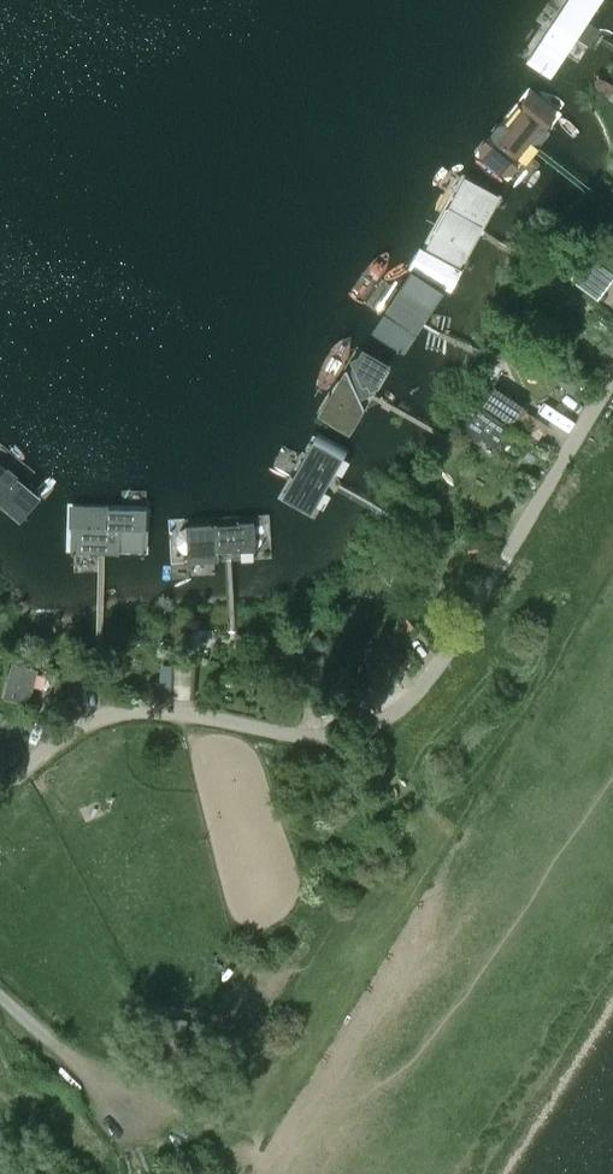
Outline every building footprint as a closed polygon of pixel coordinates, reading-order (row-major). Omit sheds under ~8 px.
[(522,58),(566,86),(612,13),(612,0),(560,0),(522,58)] [(481,137),(468,155),(511,186),(561,117),(529,94),(492,145),(481,137)] [(422,254),(463,277),(502,204),(461,182),(422,254)] [(593,227),(582,240),(612,267),(612,246),(593,227)] [(565,271),(575,279),(594,255),(584,247),(565,271)] [(414,296),(394,367),(433,378),(453,307),(414,296)] [(348,354),(319,426),(348,443),(394,378),(348,354)] [(524,400),(495,380),(483,398),(511,417),(524,400)] [(510,423),(479,401),(462,425),(479,438),(480,435),(495,445),(510,423)] [(365,474),(334,462),(315,511),(346,523),(365,474)] [(31,544),(46,518),(0,490),(0,525),(31,544)] [(282,558),(277,520),(178,531),(182,570),(282,558)] [(149,576),(149,530),(68,530),(69,576),(149,576)] [(372,643),(360,613),(340,621),(352,651),(372,643)] [(37,671),(10,665),(1,702),(28,709),(37,671)] [(301,786),(303,796),(312,794),(309,784),(301,786)]
